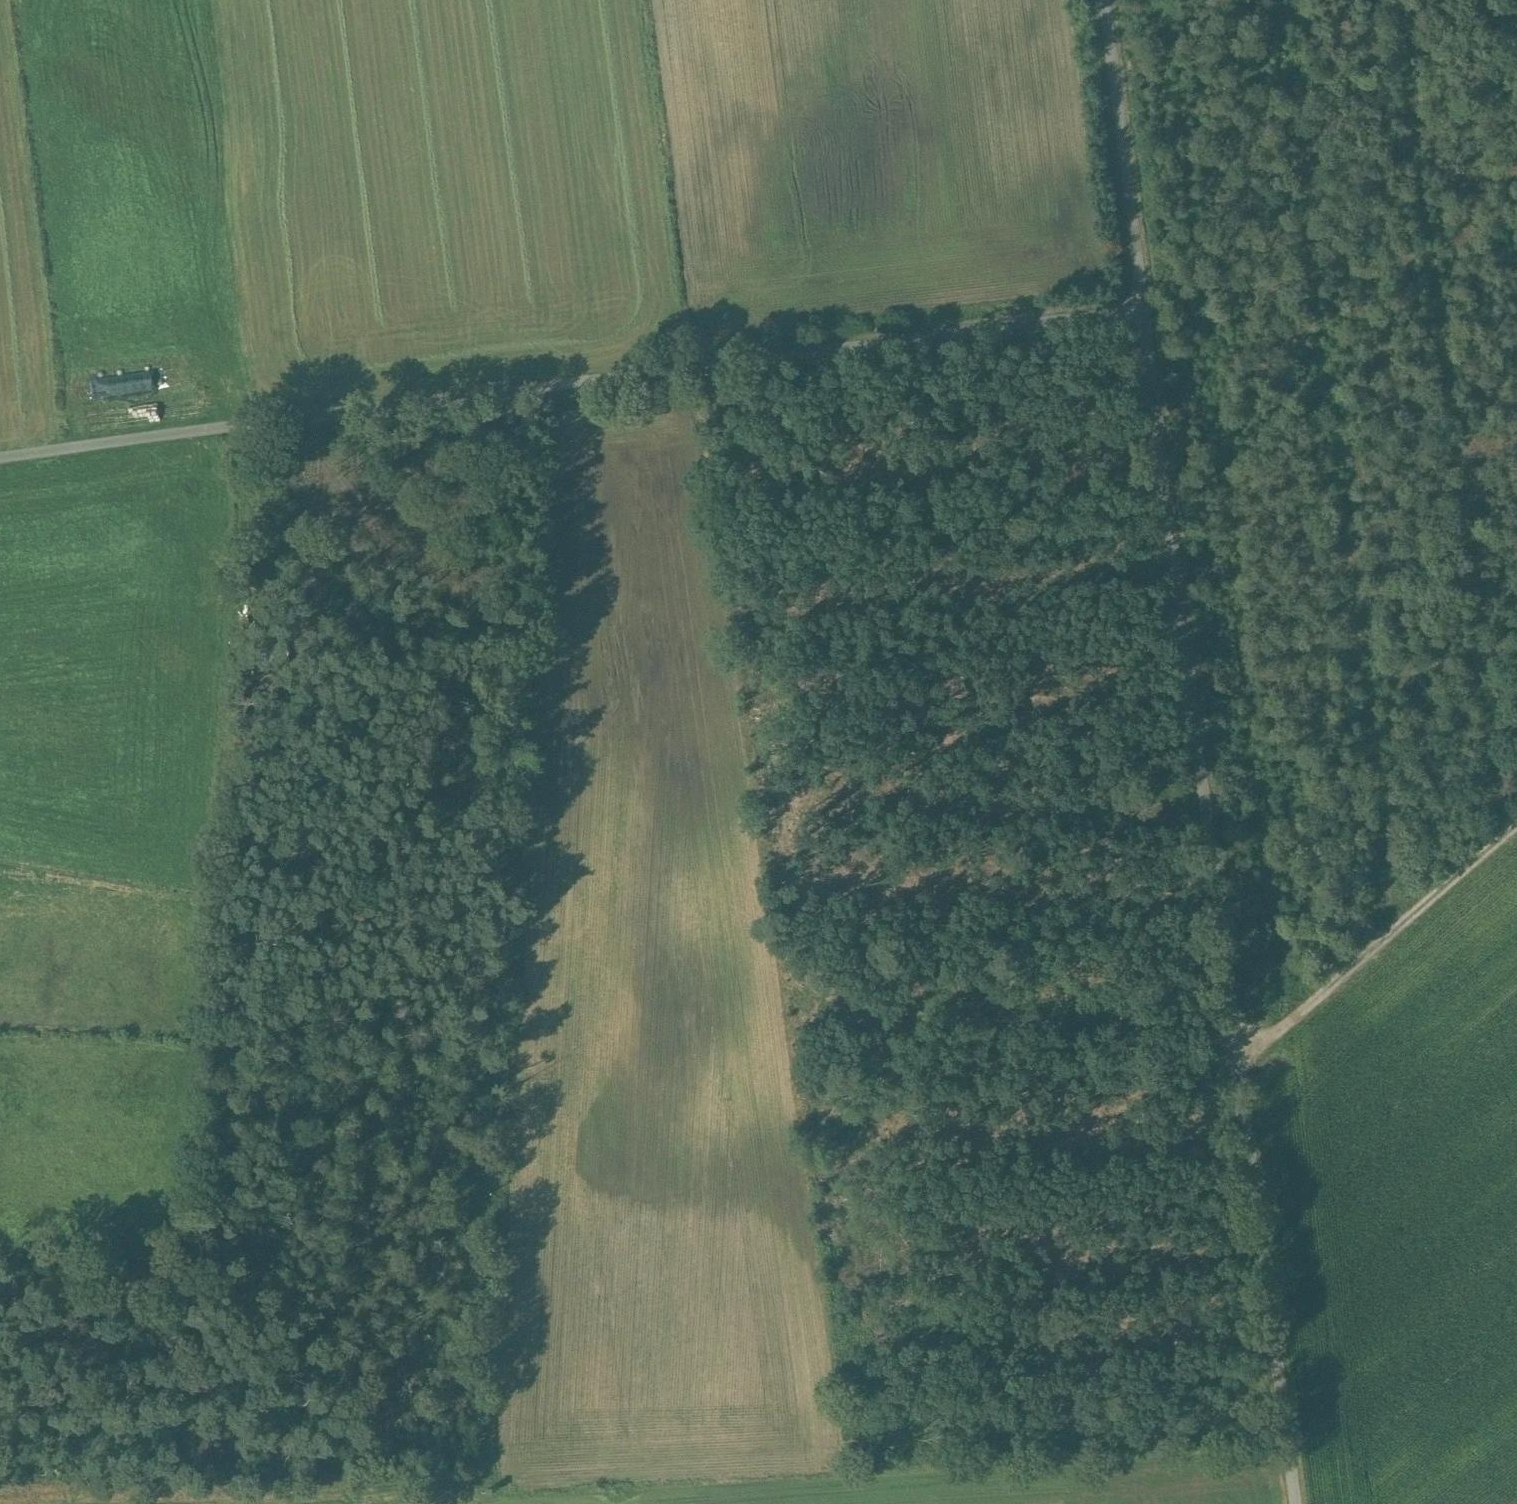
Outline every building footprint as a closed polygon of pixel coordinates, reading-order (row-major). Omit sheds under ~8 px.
[(175,361),(115,375),(120,397),(180,382),(175,361)] [(165,390),(125,394),(127,412),(86,416),(88,431),(168,423),(165,390)]
